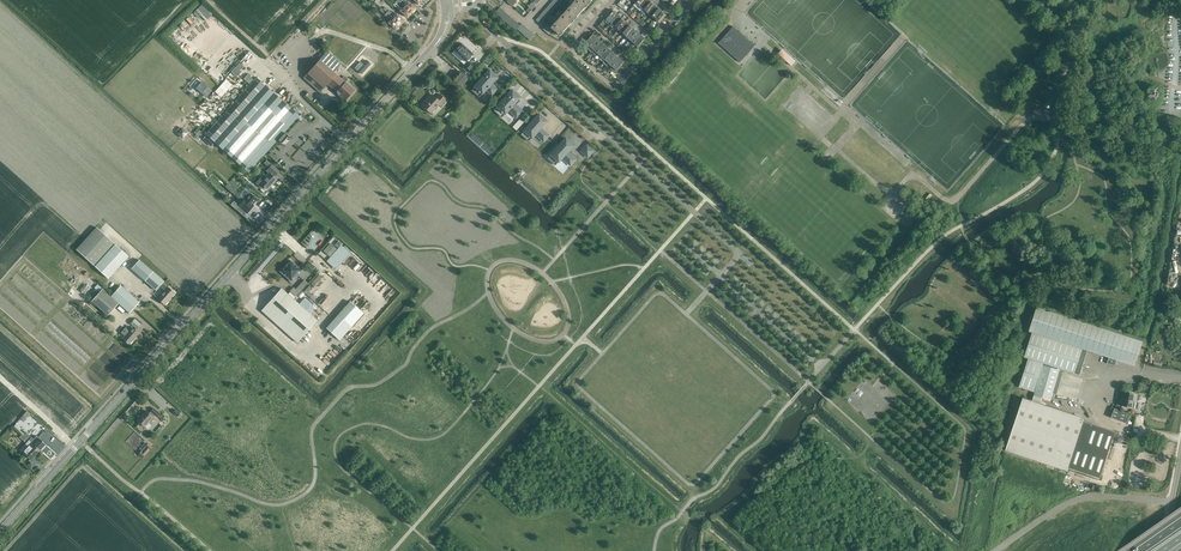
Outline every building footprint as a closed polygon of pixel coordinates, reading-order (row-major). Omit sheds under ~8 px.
[(398,0),(397,1),(396,0),(392,0),(401,9),(400,10),(407,17),(411,13),(398,0)] [(398,0),(411,13),(415,8),(408,2),(405,4),(401,0),(398,0)] [(560,4),(566,10),(572,4),(568,0),(564,0),(560,4)] [(588,4),(584,0),(576,0),(566,12),(574,20),(581,13),(588,4)] [(640,6),(643,9),(651,1),(650,0),(645,0),(640,6)] [(651,1),(643,9),(641,12),(645,15),(647,13),(647,12),(655,4),(651,1)] [(201,15),(206,20),(213,14),(203,3),(180,24),(185,30),(201,15)] [(655,4),(647,12),(647,13),(651,16),(658,8),(655,4)] [(395,16),(389,10),(385,7),(384,6),(381,9),(400,25),(404,21),(396,14),(395,16)] [(658,8),(651,16),(655,19),(662,11),(658,8)] [(400,25),(381,9),(380,11),(391,20),(388,23),(396,30),(400,25)] [(614,11),(607,19),(611,23),(618,14),(614,11)] [(662,11),(655,19),(659,23),(666,15),(662,11)] [(568,27),(574,20),(566,12),(552,28),(553,29),(560,36),(568,27)] [(618,14),(611,23),(615,26),(622,18),(618,14)] [(622,18),(615,26),(618,30),(626,21),(622,18)] [(626,21),(618,30),(622,33),(630,25),(626,21)] [(630,25),(622,33),(626,36),(634,28),(630,25)] [(719,43),(740,62),(755,46),(733,26),(719,43)] [(634,28),(626,36),(630,40),(637,32),(634,28)] [(637,32),(630,40),(634,43),(641,35),(637,32)] [(586,43),(590,46),(597,38),(593,34),(586,43)] [(641,35),(634,43),(638,47),(645,39),(641,35)] [(597,38),(590,46),(594,50),(601,41),(597,38)] [(601,41),(594,50),(591,52),(595,56),(597,53),(605,45),(601,41)] [(454,51),(466,62),(473,54),(469,50),(465,47),(461,43),(460,44),(459,43),(457,46),(458,47),(454,51)] [(605,45),(597,53),(601,57),(609,48),(605,45)] [(609,48),(601,57),(605,60),(613,52),(609,48)] [(782,49),(778,54),(791,66),(795,61),(782,49)] [(342,79),(334,72),(341,64),(327,52),(304,78),(321,93),(328,84),(346,100),(354,90),(346,82),(348,80),(344,76),(342,79)] [(613,52),(605,60),(602,64),(603,65),(606,61),(609,64),(617,55),(613,52)] [(617,55),(609,64),(613,67),(620,59),(617,55)] [(620,59),(613,67),(617,71),(624,62),(620,59)] [(463,68),(469,74),(475,67),(470,61),(463,68)] [(238,76),(242,71),(241,69),(244,65),(240,62),(232,72),(238,76)] [(490,70),(472,90),(480,97),(487,90),(492,95),(498,89),(492,84),(498,77),(490,70)] [(463,71),(456,80),(461,85),(469,77),(463,71)] [(300,116),(265,85),(256,77),(205,134),(214,142),(249,173),(270,149),(273,152),(289,135),(285,132),(300,116)] [(212,91),(202,82),(200,85),(199,84),(198,86),(199,86),(197,88),(206,97),(212,91)] [(1155,99),(1157,98),(1158,97),(1158,96),(1159,94),(1159,92),(1158,91),(1157,90),(1156,88),(1155,88),(1153,87),(1152,88),(1150,88),(1148,90),(1147,91),(1147,92),(1147,94),(1147,95),(1148,97),(1149,98),(1151,99),(1154,99),(1155,99)] [(513,90),(498,107),(506,114),(509,110),(517,118),(523,111),(515,104),(521,97),(513,90)] [(435,98),(432,95),(422,105),(430,113),(440,102),(443,105),(447,100),(440,94),(435,98)] [(540,114),(525,131),(533,138),(536,134),(544,142),(550,135),(542,128),(548,121),(540,114)] [(1167,116),(1166,126),(1173,127),(1174,118),(1167,116)] [(183,138),(188,133),(181,125),(176,131),(183,138)] [(330,136),(325,141),(330,146),(335,141),(330,136)] [(567,138),(551,155),(559,162),(563,158),(571,166),(576,159),(568,152),(575,145),(567,138)] [(594,150),(587,145),(581,151),(588,157),(594,150)] [(262,177),(256,183),(262,188),(264,186),(268,190),(277,180),(274,177),(280,172),(272,165),(267,171),(270,174),(264,179),(262,177)] [(237,198),(240,195),(228,184),(225,187),(237,198)] [(239,205),(247,213),(254,206),(252,204),(257,199),(251,194),(250,194),(248,192),(243,198),(244,199),(239,205)] [(77,250),(95,266),(115,243),(97,227),(77,250)] [(330,256),(336,249),(330,243),(324,251),(330,256)] [(129,256),(116,244),(95,266),(108,278),(129,256)] [(168,287),(163,283),(164,281),(139,259),(132,268),(146,280),(156,290),(160,286),(165,291),(159,298),(165,304),(175,293),(168,287)] [(302,270),(291,260),(287,265),(287,264),(284,267),(285,267),(281,272),(292,282),(302,270)] [(322,277),(319,275),(311,283),(314,286),(322,277)] [(294,287),(290,291),(296,296),(308,283),(304,280),(296,289),(294,287)] [(130,313),(140,302),(122,286),(112,297),(130,313)] [(282,288),(262,311),(298,343),(318,320),(282,288)] [(108,315),(119,304),(103,289),(92,301),(108,315)] [(364,313),(351,301),(327,328),(340,340),(364,313)] [(1060,369),(1080,376),(1088,351),(1083,349),(1091,325),(1037,307),(1028,332),(1032,333),(1024,357),(1028,359),(1019,387),(1034,392),(1032,401),(1040,404),(1042,398),(1051,400),(1060,369)] [(137,329),(141,324),(135,319),(131,324),(137,329)] [(1091,325),(1083,349),(1088,351),(1109,358),(1107,363),(1114,366),(1116,360),(1134,366),(1143,342),(1091,325)] [(130,345),(139,334),(132,328),(123,338),(130,345)] [(1066,390),(1079,393),(1081,388),(1068,384),(1066,390)] [(1123,406),(1132,408),(1134,394),(1125,393),(1123,406)] [(1068,471),(1069,468),(1086,419),(1040,404),(1032,401),(1024,398),(1007,450),(1068,471)] [(158,417),(161,414),(154,408),(151,411),(152,412),(150,413),(147,411),(138,420),(145,427),(154,417),(153,416),(155,414),(158,417)] [(1115,408),(1111,417),(1127,424),(1130,415),(1115,408)] [(1085,422),(1069,468),(1093,476),(1108,430),(1085,422)] [(24,436),(26,433),(17,424),(14,427),(23,434),(24,436)] [(37,436),(33,439),(26,433),(24,436),(23,434),(20,437),(27,443),(29,441),(40,450),(46,444),(37,436)] [(1134,437),(1130,463),(1137,464),(1139,455),(1142,438),(1134,437)] [(29,441),(27,443),(21,450),(26,455),(31,459),(33,456),(34,457),(40,450),(29,441)] [(1163,465),(1162,470),(1171,471),(1172,462),(1164,461),(1164,459),(1161,459),(1160,465),(1163,465)] [(1128,479),(1127,484),(1135,485),(1136,480),(1137,480),(1139,467),(1131,466),(1129,479),(1128,479)] [(1171,471),(1162,470),(1161,475),(1155,474),(1155,477),(1169,480),(1171,471)]
